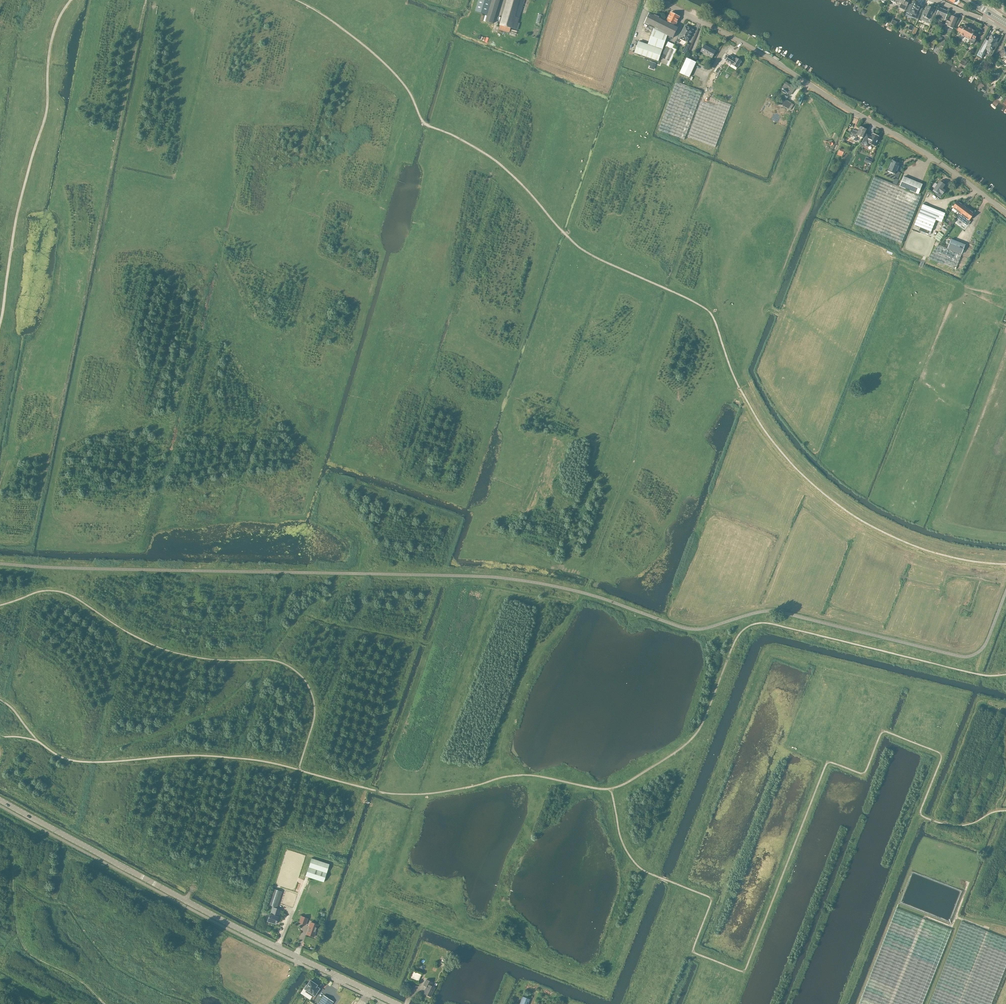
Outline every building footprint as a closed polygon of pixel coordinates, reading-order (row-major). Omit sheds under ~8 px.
[(475,11),(487,15),(488,15),(486,21),(493,23),(500,0),(479,0),(475,11)] [(499,29),(510,32),(511,28),(518,30),(520,23),(518,22),(525,0),(507,0),(499,29)] [(910,0),(891,0),(891,1),(896,3),(896,2),(901,4),(899,8),(905,10),(910,0)] [(918,2),(914,1),(912,6),(910,5),(907,11),(913,14),(911,17),(917,19),(922,9),(919,8),(920,5),(918,3),(918,2)] [(927,6),(925,11),(924,11),(922,15),(923,15),(923,16),(927,19),(926,22),(930,24),(935,14),(932,13),(934,9),(927,6)] [(946,17),(948,12),(939,8),(935,17),(944,21),(943,24),(945,25),(948,18),(946,17)] [(658,61),(667,35),(668,35),(667,37),(670,38),(671,37),(672,37),(678,26),(675,25),(679,17),(670,12),(666,20),(649,12),(644,23),(654,28),(648,44),(638,41),(634,53),(658,61)] [(953,29),(957,19),(952,16),(951,18),(948,17),(948,18),(945,25),(952,27),(952,28),(953,29)] [(977,35),(974,33),(975,31),(964,26),(964,27),(960,25),(957,31),(960,33),(960,34),(960,35),(960,36),(960,37),(961,37),(962,37),(963,37),(964,36),(970,39),(969,41),(973,44),(976,40),(975,39),(977,35)] [(678,37),(676,41),(678,42),(680,39),(687,42),(693,30),(685,26),(679,38),(678,37)] [(985,39),(979,50),(984,53),(986,49),(991,52),(994,46),(995,47),(997,42),(996,42),(998,39),(992,35),(989,40),(985,39)] [(668,45),(661,57),(669,61),(670,60),(670,61),(676,49),(672,47),(668,45)] [(712,58),(715,51),(704,45),(701,51),(712,58)] [(741,61),(736,58),(735,59),(729,55),(726,61),(737,68),(741,61)] [(687,58),(680,73),(689,77),(696,62),(687,58)] [(792,92),(795,88),(786,81),(785,83),(784,83),(784,84),(782,87),(787,91),(787,92),(790,95),(792,92)] [(676,82),(658,130),(684,139),(702,91),(676,82)] [(698,108),(688,137),(715,147),(731,105),(703,94),(698,108)] [(794,105),(782,97),(779,103),(781,105),(782,104),(790,110),(794,105)] [(865,135),(867,129),(860,126),(858,132),(853,130),(849,138),(859,143),(863,135),(865,135)] [(875,146),(879,137),(879,136),(879,135),(876,134),(876,135),(872,133),(871,136),(867,134),(862,143),(867,145),(868,143),(875,146)] [(897,171),(900,163),(892,160),(888,171),(895,174),(894,177),(898,178),(900,173),(897,171)] [(874,176),(855,224),(901,243),(921,196),(874,176)] [(918,194),(922,184),(903,176),(899,186),(918,194)] [(939,181),(933,189),(937,192),(935,194),(940,197),(942,194),(945,190),(943,188),(945,185),(939,181)] [(957,201),(952,208),(957,211),(955,214),(959,217),(966,207),(962,205),(960,203),(959,202),(958,201),(957,201)] [(937,221),(941,211),(923,204),(915,224),(932,231),(936,221),(937,221)] [(959,217),(958,218),(967,225),(970,221),(969,220),(974,213),(973,213),(973,212),(971,211),(969,210),(966,207),(959,217)] [(956,269),(962,254),(965,244),(951,239),(947,248),(938,245),(928,258),(956,269)] [(329,864),(311,858),(305,876),(324,881),(329,864)] [(270,898),(279,900),(282,892),(273,889),(270,898)] [(278,917),(281,910),(273,907),(270,914),(269,914),(267,921),(276,924),(278,917)] [(859,1003),(923,1003),(952,930),(897,908),(859,1003)] [(1005,965),(1005,938),(962,921),(929,1003),(991,1003),(1005,965)] [(314,937),(318,925),(311,922),(306,934),(314,937)] [(430,997),(435,988),(430,985),(432,982),(426,979),(423,985),(426,987),(423,993),(430,997)] [(306,990),(305,992),(314,997),(319,989),(316,986),(317,985),(310,980),(307,985),(306,985),(304,988),(306,990)] [(317,1003),(332,1003),(333,1002),(323,995),(317,1003)]
